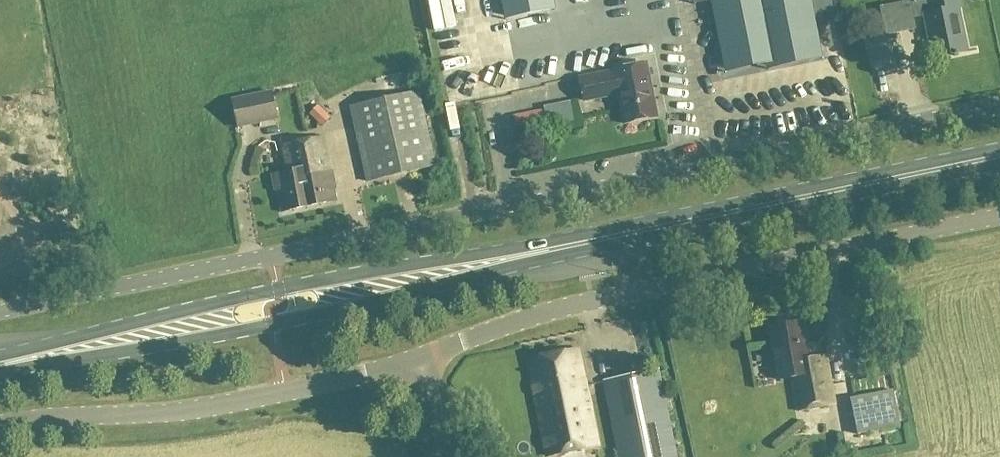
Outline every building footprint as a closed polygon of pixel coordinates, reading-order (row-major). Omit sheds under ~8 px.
[(505,17),(552,8),(550,0),(502,0),(505,17)] [(821,61),(809,0),(710,0),(724,74),(766,66),(767,71),(821,61)] [(878,8),(884,36),(914,30),(912,18),(923,16),(931,58),(966,51),(958,9),(960,9),(959,0),(920,0),(878,8)] [(457,27),(440,31),(442,41),(459,38),(457,27)] [(578,79),(582,101),(617,94),(622,124),(656,118),(646,63),(611,69),(612,73),(578,79)] [(277,120),(272,92),(232,100),(238,128),(277,120)] [(350,108),(366,183),(435,167),(418,93),(350,108)] [(448,99),(455,124),(467,120),(460,95),(448,99)] [(543,110),(512,115),(514,127),(545,122),(543,110)] [(289,180),(329,172),(330,172),(324,139),(283,147),(288,173),(289,180)] [(464,145),(450,146),(452,161),(465,160),(464,145)] [(289,180),(288,173),(273,176),(273,178),(271,181),(273,188),(276,190),(280,213),(335,202),(333,191),(335,189),(333,182),(331,181),(329,172),(289,180)] [(777,381),(791,378),(797,411),(833,404),(825,355),(806,359),(800,322),(768,327),(774,365),(777,381)] [(861,376),(859,332),(833,333),(835,377),(861,376)] [(576,350),(527,360),(547,456),(597,445),(576,350)] [(604,382),(619,456),(674,456),(657,371),(604,382)] [(851,399),(857,433),(897,426),(891,392),(851,399)]
